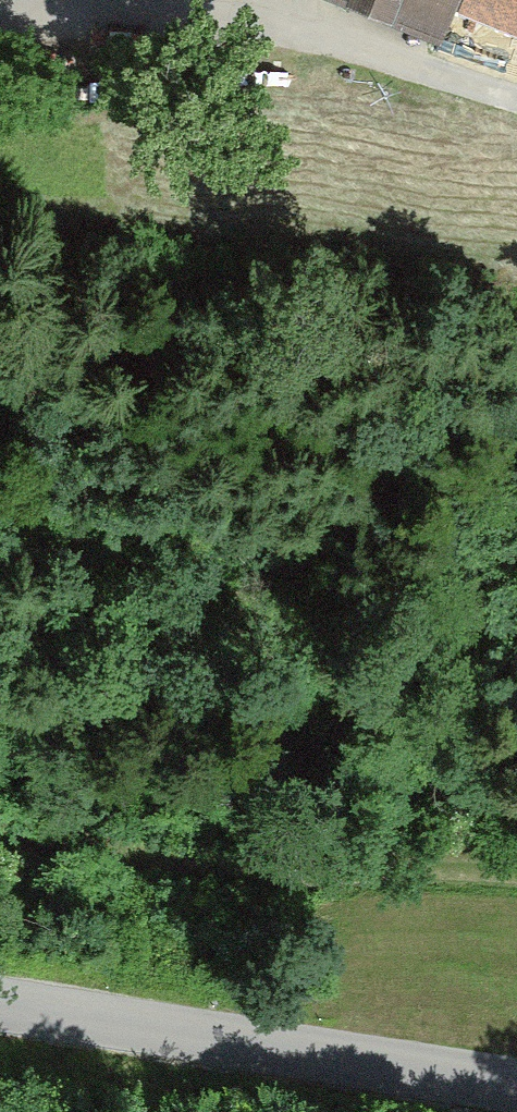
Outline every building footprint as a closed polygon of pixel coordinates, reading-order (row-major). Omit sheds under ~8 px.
[(445,37),(459,0),(351,0),(445,37)]
